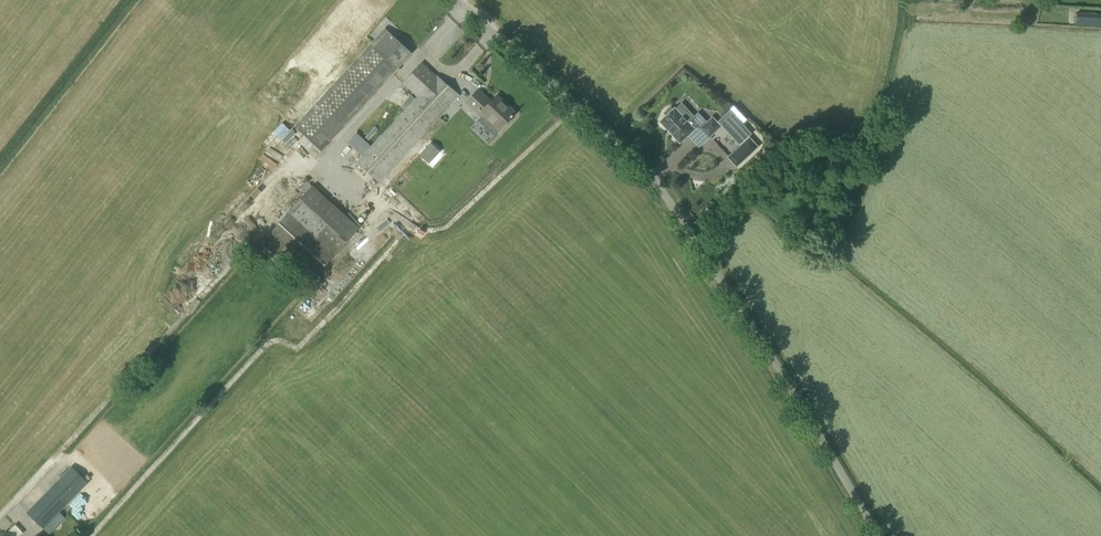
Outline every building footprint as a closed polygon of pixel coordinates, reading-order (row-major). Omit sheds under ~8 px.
[(1076,25),(1100,26),(1100,17),(1077,15),(1076,25)] [(366,49),(392,73),(411,53),(385,28),(366,49)] [(346,70),(295,126),(321,150),(392,73),(366,49),(346,70)] [(403,83),(417,95),(356,161),(379,182),(459,95),(437,75),(437,76),(422,62),(403,83)] [(497,95),(490,102),(478,90),(479,89),(478,89),(466,102),(465,103),(482,119),(484,116),(499,130),(516,112),(497,95)] [(702,129),(709,136),(720,126),(712,117),(707,122),(698,113),(688,122),(675,108),(673,109),(670,107),(664,112),(667,115),(660,121),(680,142),(694,129),(694,128),(698,124),(703,128),(702,129)] [(282,139),(293,127),(288,123),(278,134),(282,139)] [(250,149),(253,152),(266,137),(263,134),(250,149)] [(268,137),(250,156),(264,168),(268,164),(259,156),(272,141),(268,137)] [(757,146),(749,137),(728,157),(736,166),(757,146)] [(263,239),(310,281),(359,227),(312,184),(263,239)] [(236,237),(223,246),(228,252),(240,242),(236,237)] [(69,467),(26,512),(50,535),(66,518),(59,511),(86,483),(69,467)]
